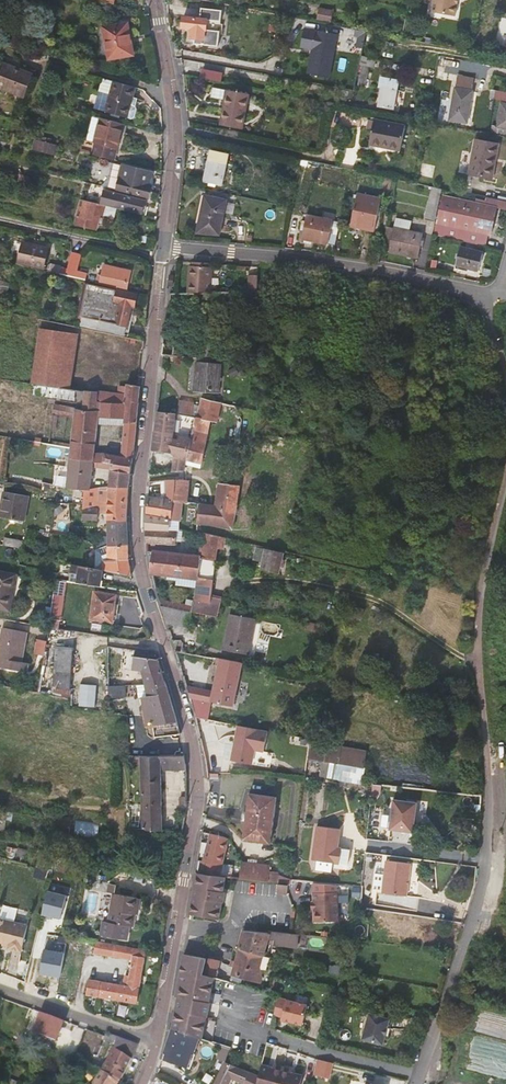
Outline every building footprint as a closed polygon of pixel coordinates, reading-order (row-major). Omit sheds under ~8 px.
[(428,11),(452,16),(456,0),(431,0),(428,11)] [(333,10),(319,7),(316,20),(331,23),(333,10)] [(220,11),(200,8),(199,18),(182,17),(181,28),(189,29),(188,38),(193,39),(193,44),(216,46),(220,11)] [(129,34),(127,23),(103,28),(108,60),(133,55),(131,45),(134,45),(132,34),(129,34)] [(336,35),(303,28),(299,47),(311,49),(306,73),(328,78),(336,35)] [(353,36),(364,38),(365,32),(354,30),(353,36)] [(377,35),(368,33),(366,41),(375,43),(377,35)] [(361,56),(359,64),(362,65),(356,85),(362,86),(367,66),(373,67),(375,59),(361,56)] [(2,63),(0,68),(0,88),(24,97),(32,75),(2,63)] [(201,78),(223,82),(224,72),(203,68),(201,78)] [(457,75),(456,82),(472,85),(473,79),(457,75)] [(397,80),(380,77),(378,88),(381,88),(378,107),(392,109),(397,80)] [(103,79),(99,91),(109,94),(113,81),(103,79)] [(109,94),(99,91),(95,109),(127,118),(135,88),(113,81),(109,94)] [(472,85),(456,82),(449,119),(457,121),(465,122),(472,85)] [(248,94),(212,87),(210,98),(224,101),(221,116),(219,125),(242,129),(248,94)] [(495,90),(493,99),(505,101),(505,93),(495,90)] [(500,103),(496,126),(492,126),(491,132),(505,134),(505,105),(500,103)] [(95,137),(100,118),(93,116),(87,135),(95,137)] [(100,118),(95,137),(93,143),(95,144),(92,154),(95,155),(113,160),(123,124),(117,122),(100,118)] [(404,125),(373,119),(368,145),(399,151),(404,125)] [(498,144),(475,140),(472,153),(468,174),(491,179),(498,144)] [(44,142),(41,152),(49,154),(52,144),(44,142)] [(52,144),(49,154),(54,155),(57,145),(52,144)] [(225,164),(208,161),(203,182),(208,183),(207,186),(214,187),(215,184),(221,185),(225,164)] [(106,178),(100,187),(148,199),(151,186),(153,186),(155,178),(150,177),(151,173),(108,162),(107,174),(106,178)] [(14,178),(12,183),(25,186),(26,186),(29,177),(18,174),(17,178),(14,178)] [(12,183),(12,182),(10,188),(24,192),(25,186),(12,183)] [(291,188),(281,186),(279,195),(290,197),(291,188)] [(427,220),(434,222),(441,188),(433,187),(427,220)] [(106,191),(103,205),(114,208),(115,208),(141,215),(145,200),(119,193),(119,195),(106,191)] [(380,199),(356,194),(349,226),(373,231),(380,199)] [(226,200),(204,196),(198,224),(219,229),(226,200)] [(443,197),(433,235),(484,247),(487,235),(489,235),(495,207),(497,200),(486,198),(485,202),(476,200),(475,204),(443,197)] [(103,205),(81,200),(74,226),(95,231),(99,216),(102,217),(103,213),(113,216),(115,208),(114,208),(103,205)] [(495,207),(505,210),(505,202),(497,200),(495,207)] [(388,214),(381,250),(417,257),(421,234),(409,232),(411,219),(388,214)] [(332,220),(306,215),(300,239),(327,244),(332,220)] [(47,249),(22,243),(17,263),(43,268),(47,249)] [(482,253),(459,248),(455,265),(478,270),(482,253)] [(71,253),(67,269),(73,270),(71,277),(81,279),(86,280),(87,274),(76,271),(80,255),(71,253)] [(207,292),(214,292),(216,267),(213,267),(214,262),(195,261),(195,266),(192,266),(190,293),(207,292)] [(104,265),(101,276),(99,284),(126,290),(131,271),(104,265)] [(73,270),(67,269),(60,267),(58,274),(71,277),(73,270)] [(260,284),(261,274),(251,273),(250,292),(259,291),(260,284)] [(0,281),(0,303),(3,304),(9,284),(0,281)] [(137,295),(90,285),(83,318),(102,322),(100,330),(124,335),(131,306),(134,307),(137,297),(137,295)] [(239,306),(238,292),(214,292),(207,292),(208,301),(214,301),(214,306),(239,306)] [(214,342),(213,314),(194,315),(195,354),(219,356),(218,342),(214,342)] [(39,328),(31,384),(33,384),(34,384),(69,389),(77,334),(39,328)] [(162,353),(162,354),(175,354),(175,345),(163,344),(163,346),(162,353)] [(221,364),(197,362),(195,391),(219,393),(221,364)] [(236,367),(228,370),(231,377),(239,374),(236,367)] [(69,389),(34,384),(33,394),(73,401),(76,390),(69,389)] [(117,395),(98,392),(97,402),(99,402),(125,405),(138,406),(140,386),(137,385),(126,384),(126,388),(119,387),(117,395)] [(93,462),(94,452),(97,425),(99,402),(97,402),(98,392),(84,391),(82,409),(74,409),(74,412),(53,408),(50,431),(55,432),(57,416),(73,418),(70,444),(70,447),(69,460),(93,462)] [(197,416),(196,418),(195,422),(191,439),(188,455),(187,457),(186,465),(200,468),(210,421),(217,422),(221,403),(220,402),(201,399),(199,406),(197,416)] [(179,400),(176,413),(183,415),(196,418),(197,416),(199,406),(194,405),(195,402),(179,400)] [(99,402),(97,425),(123,427),(125,405),(99,402)] [(74,412),(74,409),(74,407),(54,404),(53,408),(74,412)] [(125,405),(123,427),(121,457),(104,454),(102,463),(110,464),(110,471),(130,474),(130,472),(132,458),(133,448),(133,447),(138,406),(125,405)] [(184,471),(186,465),(187,457),(188,455),(191,439),(179,436),(179,439),(173,438),(176,413),(157,412),(156,420),(155,430),(154,437),(153,450),(171,453),(174,457),(172,465),(166,465),(166,472),(184,471)] [(102,463),(104,454),(94,452),(93,462),(102,463)] [(89,490),(92,468),(93,462),(69,460),(66,488),(86,489),(89,490)] [(130,474),(110,471),(108,488),(128,488),(130,474)] [(1,476),(0,484),(7,485),(8,477),(1,476)] [(174,518),(176,502),(177,480),(160,480),(161,494),(156,494),(156,497),(148,495),(147,507),(146,513),(147,513),(174,518)] [(189,480),(177,480),(176,502),(187,502),(189,480)] [(200,503),(198,523),(233,529),(240,485),(219,483),(215,504),(200,503)] [(86,489),(84,498),(98,498),(98,497),(109,497),(109,500),(127,502),(128,488),(108,488),(89,490),(86,489)] [(4,492),(0,513),(0,517),(23,521),(28,497),(4,492)] [(107,514),(107,546),(127,545),(127,539),(126,522),(127,506),(127,502),(109,500),(109,497),(98,497),(98,498),(84,498),(83,507),(81,520),(96,521),(97,513),(107,514)] [(192,522),(192,530),(198,531),(198,523),(200,503),(187,502),(176,502),(174,518),(147,513),(146,528),(146,530),(177,531),(178,528),(178,520),(192,522)] [(178,528),(177,531),(146,530),(146,542),(176,543),(182,543),(183,529),(178,528)] [(35,532),(28,530),(26,540),(24,540),(24,541),(22,549),(21,553),(30,555),(32,542),(35,532)] [(215,561),(215,559),(219,536),(203,533),(199,555),(201,556),(202,558),(215,561)] [(4,537),(2,545),(22,549),(24,541),(4,537)] [(95,569),(103,570),(131,576),(131,575),(128,560),(127,545),(107,546),(95,549),(95,569)] [(263,562),(266,549),(252,546),(249,559),(263,562)] [(283,553),(266,549),(263,562),(262,569),(279,573),(283,553)] [(152,573),(166,575),(176,576),(176,581),(175,585),(196,587),(197,579),(199,579),(213,580),(215,561),(202,558),(201,556),(199,555),(153,550),(150,573),(152,573)] [(26,566),(29,555),(21,553),(18,564),(26,566)] [(95,569),(71,564),(68,581),(100,586),(103,570),(95,569)] [(0,572),(0,609),(10,611),(16,575),(0,572)] [(197,579),(196,587),(194,600),(210,603),(211,596),(213,580),(199,579),(197,579)] [(62,622),(67,581),(56,580),(51,620),(62,622)] [(117,595),(95,592),(91,619),(113,622),(117,595)] [(210,603),(194,600),(193,606),(192,611),(218,615),(221,604),(222,598),(211,596),(210,603)] [(185,605),(166,602),(165,606),(192,611),(193,606),(191,606),(192,600),(186,599),(185,605)] [(189,628),(192,611),(165,606),(161,606),(167,624),(189,628)] [(255,619),(230,614),(223,650),(248,655),(255,619)] [(3,628),(0,642),(0,667),(26,672),(28,662),(21,661),(26,633),(3,628)] [(45,639),(35,637),(33,650),(42,652),(45,639)] [(56,647),(53,696),(71,699),(74,648),(56,647)] [(142,671),(145,684),(148,697),(142,698),(143,706),(145,715),(147,728),(153,728),(155,737),(180,735),(177,723),(176,718),(164,680),(162,674),(159,663),(158,659),(134,656),(132,669),(142,671)] [(194,716),(207,718),(211,701),(233,705),(243,663),(220,658),(213,692),(189,686),(187,686),(189,694),(190,697),(194,716)] [(145,684),(136,685),(138,698),(142,698),(148,697),(145,684)] [(124,686),(112,686),(114,697),(124,697),(124,686)] [(267,730),(238,724),(231,760),(252,764),(255,750),(263,752),(267,730)] [(309,738),(307,758),(324,761),(321,776),(363,784),(365,769),(366,750),(309,738)] [(142,829),(162,830),(160,770),(186,769),(185,765),(184,756),(140,756),(140,758),(141,768),(142,829)] [(382,785),(373,784),(372,794),(381,795),(382,785)] [(270,844),(277,797),(249,793),(242,839),(270,844)] [(415,802),(392,800),(389,830),(413,832),(416,830),(416,823),(414,820),(415,802)] [(99,823),(71,819),(69,835),(97,839),(99,823)] [(299,820),(289,819),(288,831),(297,832),(299,820)] [(309,822),(299,820),(297,832),(308,833),(309,822)] [(340,847),(342,828),(316,825),(312,859),(318,860),(317,867),(350,871),(352,848),(340,847)] [(278,883),(279,883),(280,877),(273,876),(273,871),(255,868),(248,866),(241,865),(240,869),(222,864),(228,838),(210,834),(203,862),(196,861),(194,873),(197,873),(225,877),(278,883)] [(80,875),(83,863),(83,862),(60,857),(60,859),(51,857),(52,855),(41,852),(37,866),(53,870),(79,877),(80,875)] [(413,864),(389,860),(383,893),(408,897),(413,864)] [(90,865),(83,863),(80,875),(87,877),(90,865)] [(224,891),(225,877),(197,873),(192,914),(222,918),(225,891),(224,891)] [(285,893),(286,894),(287,884),(279,883),(278,883),(276,892),(285,893)] [(311,892),(312,904),(312,909),(313,921),(337,920),(335,890),(311,892)] [(63,917),(67,894),(49,891),(44,913),(63,917)] [(134,927),(136,914),(133,914),(136,898),(115,894),(110,922),(134,927)] [(9,950),(22,953),(28,927),(0,920),(0,944),(3,945),(10,946),(9,950)] [(269,934),(248,931),(243,931),(238,949),(240,949),(263,956),(268,939),(275,940),(275,945),(297,947),(298,934),(295,934),(294,934),(282,932),(270,931),(269,934)] [(85,940),(65,936),(58,935),(49,982),(63,985),(62,990),(75,992),(81,960),(82,959),(85,940)] [(134,958),(131,975),(129,987),(125,986),(120,986),(90,981),(88,994),(133,1002),(137,1002),(146,950),(142,949),(96,942),(95,947),(94,951),(134,958)] [(232,977),(244,980),(256,984),(261,984),(263,977),(260,968),(264,956),(263,956),(240,949),(232,977)] [(186,954),(178,995),(212,1006),(221,979),(216,978),(203,974),(207,959),(186,954)] [(203,974),(216,978),(220,963),(207,959),(203,974)] [(244,980),(232,977),(231,982),(243,985),(244,980)] [(178,1008),(208,1018),(210,1019),(214,1006),(212,1006),(178,995),(176,1006),(176,1007),(178,1008)] [(282,1015),(281,1018),(289,1020),(302,1024),(307,1006),(277,998),(274,1013),(282,1015)] [(201,1040),(208,1018),(178,1008),(171,1031),(189,1037),(201,1040)] [(389,1019),(369,1014),(363,1039),(383,1044),(389,1019)] [(66,1025),(58,1021),(55,1027),(63,1031),(66,1025)] [(185,1049),(189,1037),(171,1031),(165,1053),(167,1053),(166,1059),(185,1066),(190,1051),(185,1049)] [(126,1069),(137,1043),(132,1042),(106,1033),(104,1037),(103,1040),(114,1044),(110,1055),(101,1070),(119,1081),(126,1069)] [(472,1036),(469,1051),(490,1055),(493,1040),(472,1036)] [(332,1062),(315,1059),(311,1074),(328,1078),(332,1062)] [(233,1077),(246,1082),(250,1072),(237,1067),(224,1062),(214,1083),(230,1083),(233,1077)] [(261,1065),(258,1075),(256,1082),(256,1083),(278,1083),(282,1066),(272,1063),(271,1068),(261,1065)] [(282,1066),(278,1083),(300,1083),(302,1076),(290,1072),(291,1069),(282,1066)] [(119,1081),(101,1070),(91,1083),(117,1083),(119,1081)]
